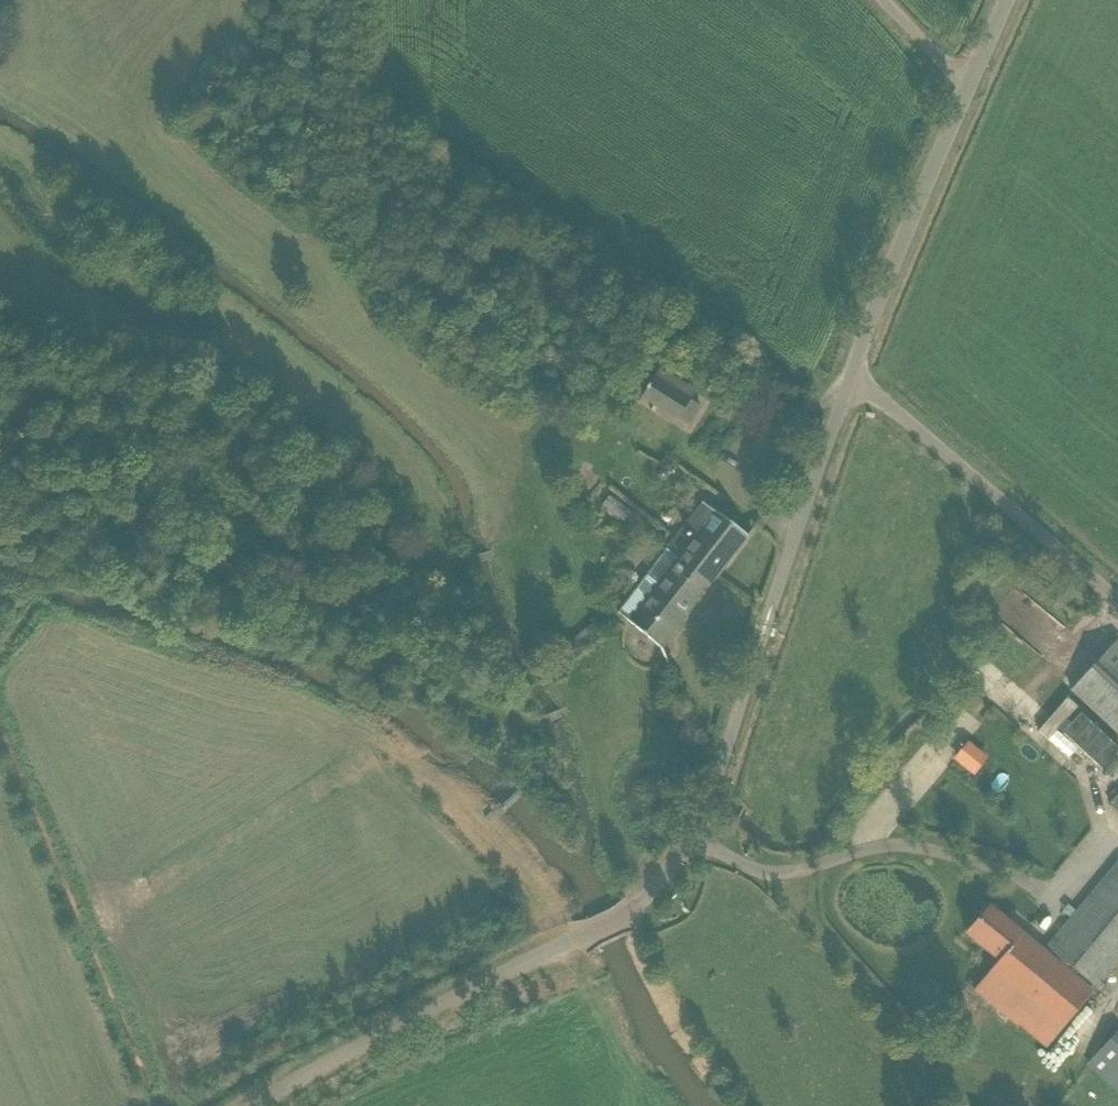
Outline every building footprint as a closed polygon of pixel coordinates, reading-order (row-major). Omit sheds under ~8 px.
[(641,397),(678,420),(691,399),(654,376),(641,397)] [(709,380),(703,390),(710,394),(716,384),(709,380)] [(674,560),(655,585),(645,577),(617,613),(661,648),(748,536),(704,502),(664,553),(674,560)] [(1115,641),(1070,689),(1117,733),(1117,643),(1115,641)] [(1048,740),(1057,729),(1066,719),(1077,707),(1067,698),(1038,731),(1048,740)] [(1080,712),(1061,732),(1102,770),(1117,752),(1117,747),(1080,712)] [(955,759),(974,774),(987,758),(968,743),(955,759)] [(1103,770),(1109,776),(1117,766),(1117,762),(1114,758),(1103,770)] [(1109,794),(1113,798),(1108,804),(1117,813),(1117,785),(1109,794)] [(1055,842),(1047,851),(1053,856),(1061,847),(1055,842)] [(1088,989),(1092,983),(1097,987),(1117,961),(1117,861),(1048,946),(1062,959),(1058,964),(1021,933),(990,906),(967,933),(999,960),(974,990),(1046,1048),(1092,992),(1088,989)] [(1086,1064),(1087,1065),(1090,1068),(1097,1074),(1117,1052),(1117,1034),(1115,1032),(1086,1064)]
